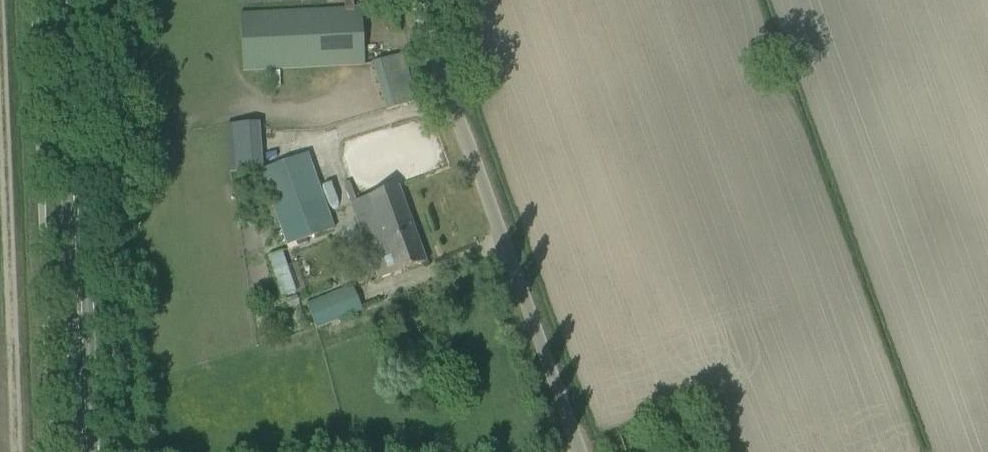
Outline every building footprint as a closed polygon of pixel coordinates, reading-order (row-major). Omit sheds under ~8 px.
[(242,71),(364,65),(361,7),(353,7),(353,0),(345,0),(345,1),(345,8),(239,13),(242,71)] [(416,101),(402,53),(371,63),(386,110),(416,101)] [(258,171),(285,247),(335,229),(309,153),(258,171)] [(414,231),(397,186),(350,203),(366,248),(369,248),(414,231)] [(425,262),(414,231),(369,248),(366,248),(378,280),(425,262)] [(286,267),(282,252),(267,257),(271,270),(286,267)] [(295,294),(286,267),(271,270),(281,298),(295,294)] [(362,310),(353,286),(306,304),(316,329),(362,310)]
